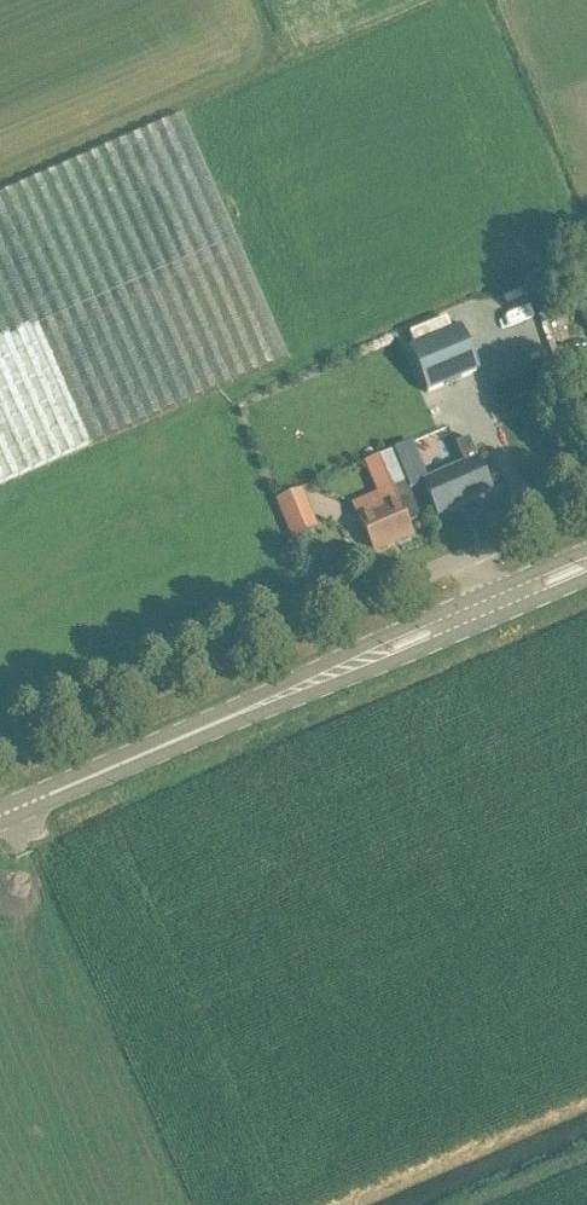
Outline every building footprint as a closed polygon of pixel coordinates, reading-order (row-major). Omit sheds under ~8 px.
[(183,114),(0,194),(0,485),(290,358),(183,114)] [(553,268),(530,276),(540,304),(563,296),(553,268)] [(446,318),(409,333),(414,344),(451,329),(446,318)] [(461,326),(409,348),(427,392),(480,370),(461,326)] [(492,489),(482,468),(470,438),(457,444),(466,464),(424,483),(428,492),(437,514),(492,489)] [(421,518),(415,504),(392,450),(378,456),(398,501),(376,510),(373,504),(356,511),(374,553),(414,535),(409,523),(421,518)] [(275,499),(294,538),(321,525),(303,486),(275,499)]
